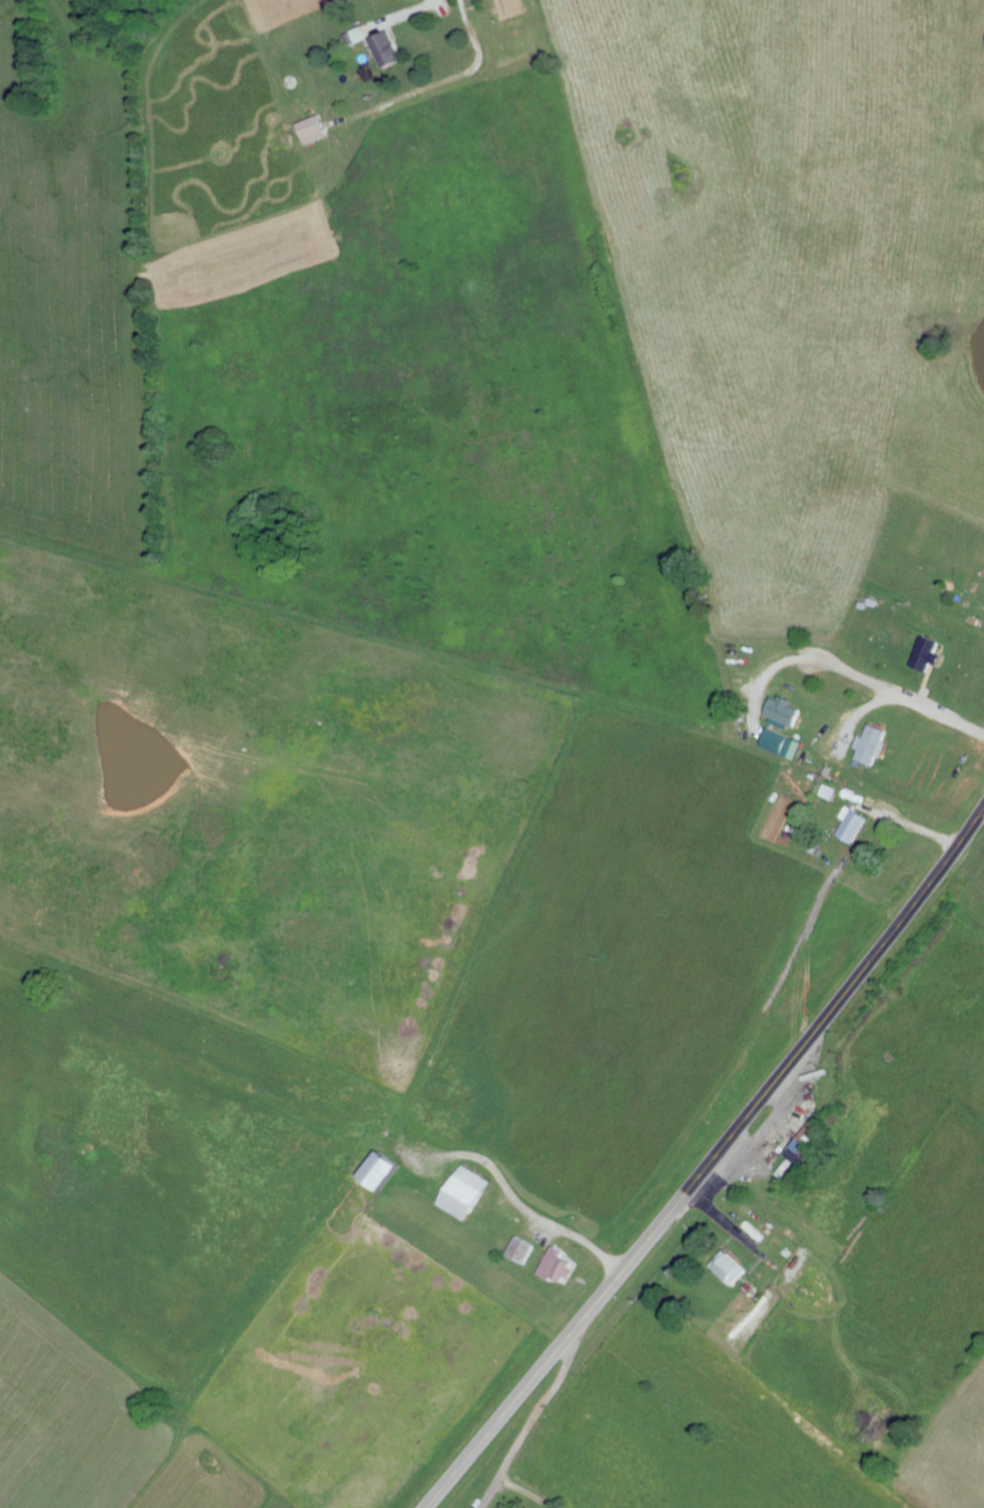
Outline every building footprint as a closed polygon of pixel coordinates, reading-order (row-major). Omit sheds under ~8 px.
[(362,41),(374,37),(370,25),(358,29),(362,41)] [(387,68),(408,59),(395,29),(375,38),(387,68)] [(310,144),(331,135),(323,114),(302,122),(310,144)] [(941,665),(945,654),(940,651),(943,642),(925,634),(913,665),(930,672),(934,662),(941,665)] [(766,716),(798,729),(806,709),(794,705),(796,701),(776,693),(766,716)] [(892,730),(875,722),(869,736),(864,734),(858,747),(863,748),(856,764),(864,768),(867,761),(877,766),(883,750),(889,752),(893,742),(888,740),(892,730)] [(792,756),(800,737),(773,726),(765,745),(792,756)] [(822,795),(836,800),(839,788),(826,784),(822,795)] [(844,816),(850,819),(841,833),(858,843),(872,817),(850,805),(844,816)] [(806,1167),(828,1136),(821,1131),(827,1123),(816,1115),(788,1154),(806,1167)] [(410,1166),(390,1150),(370,1177),(390,1192),(410,1166)] [(495,1179),(465,1166),(447,1208),(477,1220),(495,1179)] [(544,1273),(567,1282),(576,1260),(566,1256),(568,1250),(555,1245),(544,1273)] [(719,1270),(735,1284),(750,1268),(734,1253),(719,1270)]
